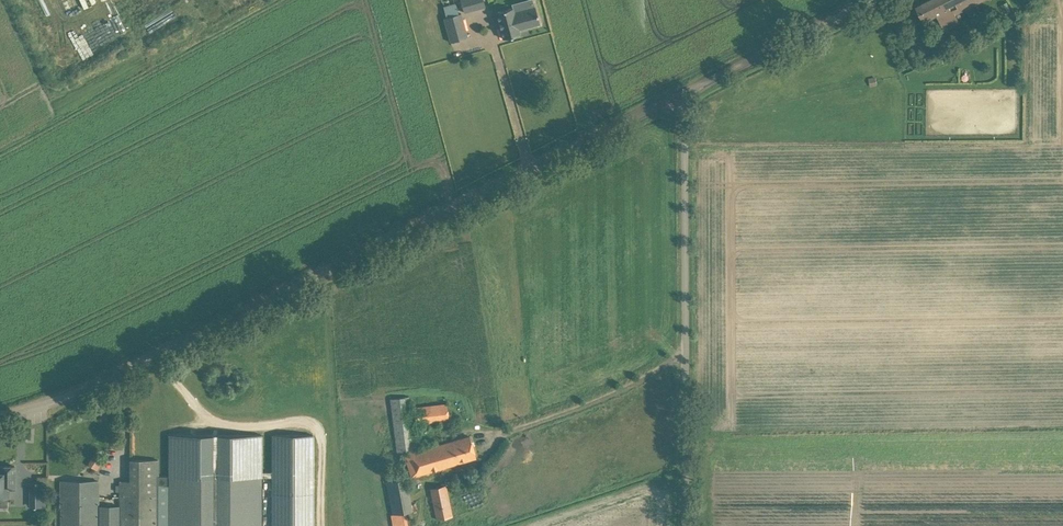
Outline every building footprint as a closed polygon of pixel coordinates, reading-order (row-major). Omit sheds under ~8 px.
[(485,6),(483,0),(461,0),(464,12),(485,6)] [(937,15),(940,22),(962,11),(960,6),(948,12),(944,11),(939,0),(922,0),(915,4),(924,22),(937,15)] [(948,12),(960,6),(962,11),(984,0),(939,0),(944,11),(948,12)] [(467,37),(461,13),(459,13),(456,3),(443,6),(446,17),(444,18),(450,42),(467,37)] [(513,7),(496,12),(503,38),(520,34),(519,29),(540,23),(535,6),(514,12),(513,7)] [(409,396),(390,398),(397,452),(412,450),(415,450),(409,396)] [(415,408),(416,423),(449,419),(447,404),(415,408)] [(169,434),(169,476),(169,485),(169,525),(262,525),(262,477),(262,471),(262,434),(169,434)] [(262,471),(262,477),(273,477),(273,525),(313,525),(313,435),(273,435),(273,471),(267,471),(262,471)] [(476,457),(470,436),(434,446),(440,467),(476,457)] [(411,476),(440,467),(434,446),(416,452),(413,453),(405,455),(411,476)] [(97,470),(103,461),(96,456),(90,466),(97,470)] [(158,485),(169,485),(169,476),(158,476),(158,459),(130,459),(130,481),(120,481),(120,505),(120,525),(158,525),(158,485)] [(15,477),(15,466),(0,466),(0,472),(0,498),(10,498),(10,490),(15,490),(15,477)] [(384,471),(395,525),(405,525),(402,512),(412,510),(406,478),(409,477),(407,467),(384,471)] [(29,481),(28,506),(43,507),(44,482),(29,481)] [(61,481),(61,525),(98,525),(98,505),(98,481),(61,481)] [(158,485),(158,525),(169,525),(169,485),(158,485)] [(430,488),(436,517),(452,514),(446,485),(435,487),(430,488)] [(98,505),(98,525),(120,525),(120,505),(98,505)]
